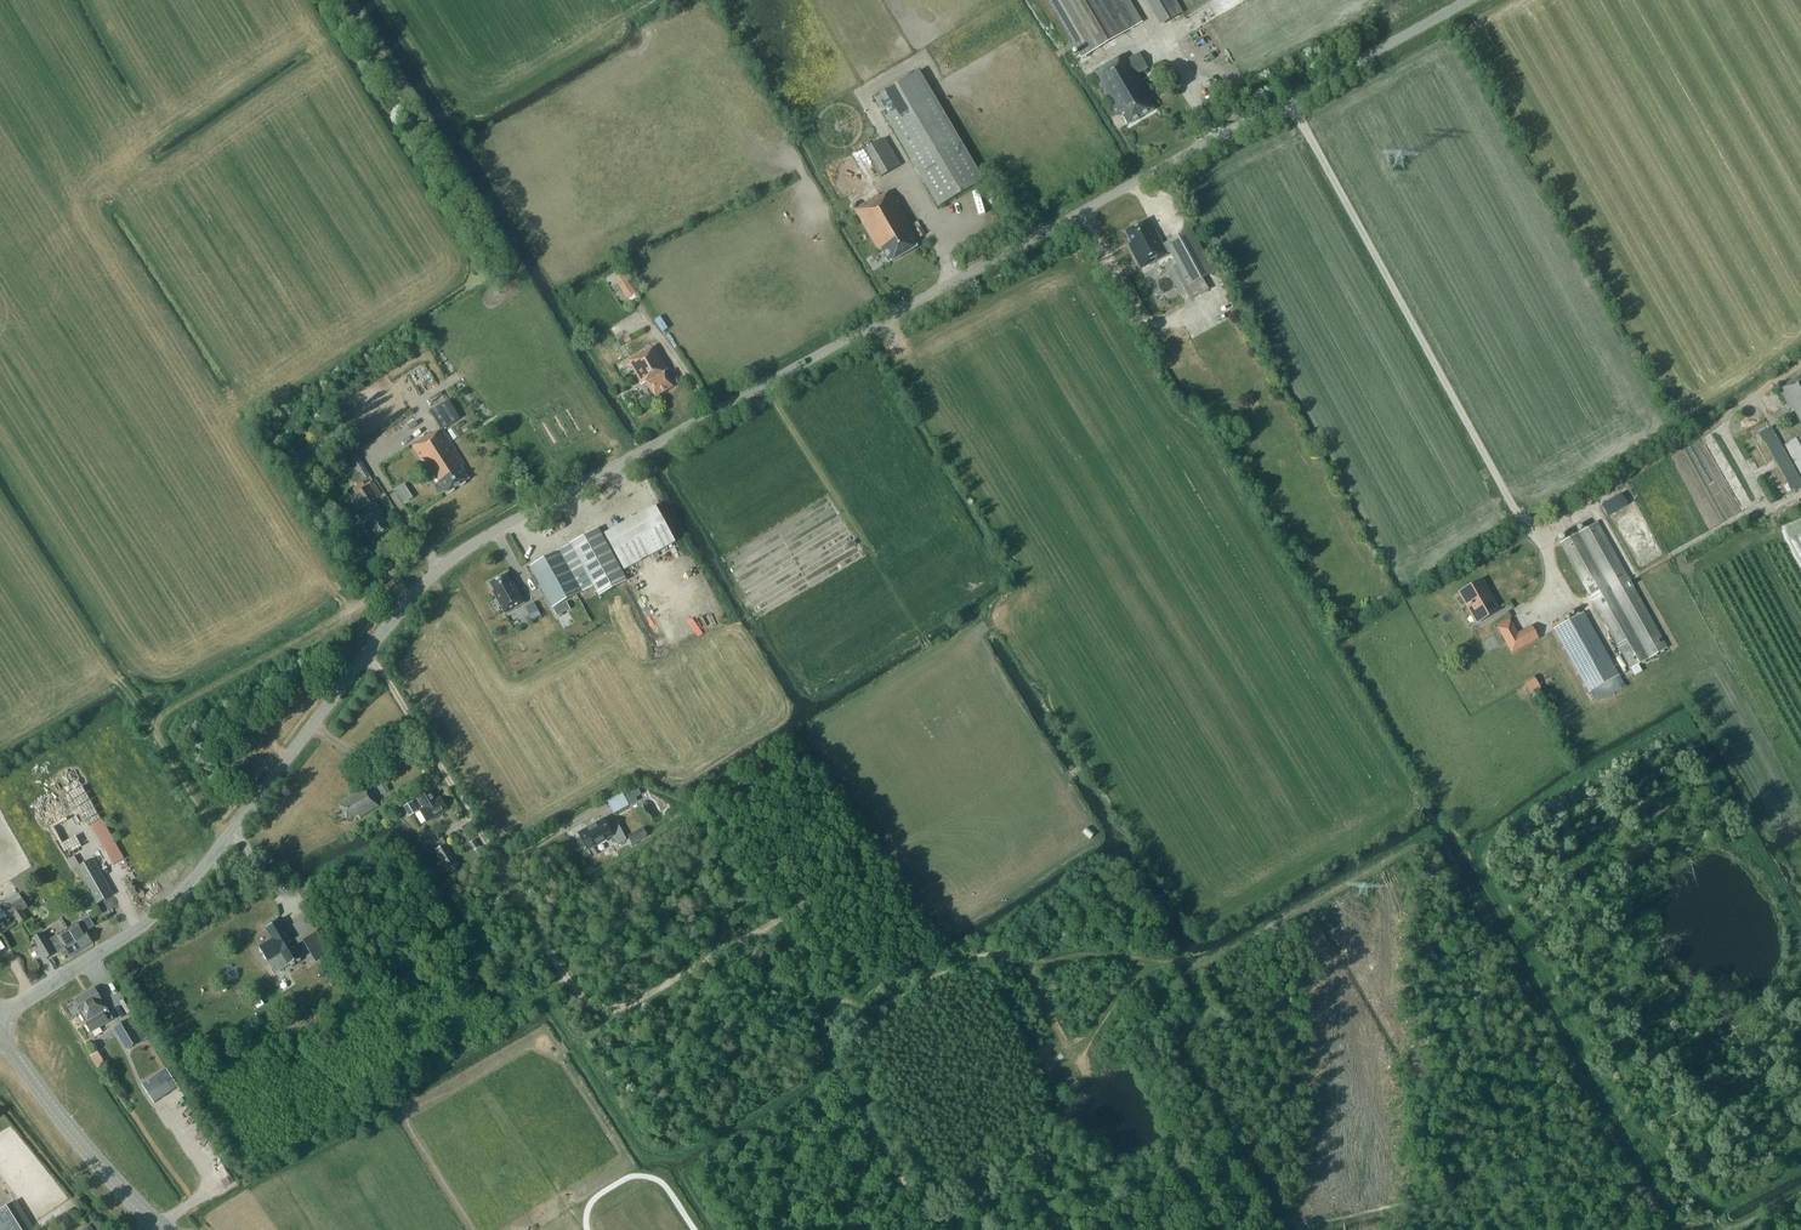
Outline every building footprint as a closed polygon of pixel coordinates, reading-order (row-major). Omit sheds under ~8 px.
[(1120,0),(1048,0),(1081,57),(1135,26),(1120,0)] [(1173,0),(1146,0),(1161,26),(1182,14),(1173,0)] [(1124,55),(1092,73),(1116,115),(1120,113),(1127,126),(1153,111),(1146,98),(1149,97),(1136,75),(1127,60),(1124,55)] [(983,180),(983,178),(919,71),(875,97),(939,206),(983,180)] [(866,148),(882,176),(899,166),(883,138),(866,148)] [(879,250),(882,249),(890,263),(920,245),(911,229),(912,228),(891,191),(881,197),(879,194),(854,209),(879,250)] [(1123,231),(1130,244),(1127,245),(1140,269),(1169,254),(1186,287),(1214,272),(1190,228),(1162,243),(1155,230),(1152,231),(1145,219),(1123,231)] [(915,229),(919,237),(924,234),(920,227),(915,229)] [(958,233),(960,238),(970,233),(967,228),(958,233)] [(625,278),(617,283),(627,299),(635,294),(625,278)] [(657,316),(652,319),(660,332),(665,328),(657,316)] [(678,383),(674,376),(669,379),(665,372),(665,371),(667,370),(654,349),(645,354),(644,352),(629,361),(642,385),(647,382),(655,397),(674,387),(673,385),(678,383)] [(1793,411),(1800,424),(1800,377),(1800,378),(1799,375),(1777,387),(1791,412),(1793,411)] [(431,418),(439,431),(440,431),(459,419),(451,405),(431,418)] [(1775,503),(1800,488),(1769,429),(1742,444),(1775,503)] [(460,463),(439,431),(433,436),(432,434),(413,446),(431,474),(432,473),(438,483),(440,482),(447,494),(469,480),(464,473),(466,471),(460,463)] [(1783,442),(1800,475),(1800,433),(1783,442)] [(331,472),(326,464),(314,472),(319,480),(331,472)] [(363,465),(359,467),(361,471),(360,471),(365,479),(369,476),(363,465)] [(391,483),(402,501),(413,495),(402,477),(391,483)] [(349,498),(358,512),(362,509),(365,513),(362,515),(369,527),(371,525),(378,537),(390,529),(385,521),(388,519),(379,505),(371,509),(370,508),(368,509),(367,506),(384,496),(375,482),(349,498)] [(603,535),(623,571),(675,543),(655,507),(603,535)] [(1560,543),(1616,644),(1630,668),(1667,648),(1597,522),(1560,543)] [(534,565),(533,563),(524,568),(536,588),(539,587),(551,609),(592,586),(597,596),(625,581),(598,530),(534,565)] [(505,614),(524,603),(512,582),(510,583),(505,574),(490,583),(495,592),(493,593),(505,614)] [(1468,607),(1471,605),(1479,620),(1490,615),(1489,614),(1497,609),(1487,593),(1489,592),(1482,580),(1472,586),(1461,592),(1468,604),(1467,605),(1468,607)] [(565,606),(573,617),(589,607),(581,596),(565,606)] [(690,598),(685,601),(695,619),(700,616),(690,598)] [(509,617),(516,627),(528,619),(521,609),(509,617)] [(537,611),(529,615),(532,620),(540,616),(537,611)] [(1618,675),(1583,613),(1554,630),(1589,692),(1618,675)] [(1538,639),(1532,628),(1506,643),(1511,653),(1538,639)] [(560,641),(555,644),(558,649),(563,647),(560,641)] [(1638,665),(1631,668),(1634,675),(1641,671),(1638,665)] [(1529,695),(1540,689),(1534,678),(1523,684),(1529,695)] [(391,728),(396,738),(410,731),(404,721),(391,728)] [(390,790),(384,780),(377,784),(383,795),(390,790)] [(339,804),(348,820),(359,814),(361,816),(380,805),(370,787),(339,804)] [(427,821),(448,809),(442,798),(437,801),(432,791),(419,799),(424,808),(421,810),(427,821)] [(602,799),(609,813),(626,806),(619,791),(602,799)] [(411,802),(404,806),(407,813),(415,808),(411,802)] [(119,860),(94,805),(81,811),(106,866),(119,860)] [(680,810),(667,819),(670,823),(683,815),(680,810)] [(577,834),(586,849),(610,835),(615,845),(624,839),(615,823),(606,829),(601,820),(577,834)] [(647,836),(642,827),(627,837),(632,845),(647,836)] [(458,864),(446,844),(435,851),(447,871),(458,864)] [(114,896),(93,859),(76,869),(96,906),(114,896)] [(585,866),(582,869),(588,878),(596,872),(594,868),(588,871),(585,866)] [(11,918),(14,916),(18,922),(26,917),(22,911),(27,907),(22,899),(6,910),(11,918)] [(89,918),(69,930),(80,950),(92,943),(85,932),(94,927),(89,918)] [(267,961),(281,953),(289,966),(302,958),(279,920),(266,928),(273,939),(259,948),(267,961)] [(43,933),(32,939),(45,960),(55,954),(64,949),(69,956),(80,950),(69,930),(48,942),(43,933)] [(317,932),(303,941),(315,962),(330,953),(317,932)] [(76,1000),(83,1011),(79,1013),(85,1023),(85,1024),(91,1034),(113,1020),(102,1002),(94,989),(76,1000)] [(142,1042),(129,1019),(113,1028),(127,1051),(142,1042)] [(100,1051),(92,1056),(96,1061),(103,1056),(100,1051)] [(144,1088),(154,1104),(173,1091),(163,1075),(144,1088)]
